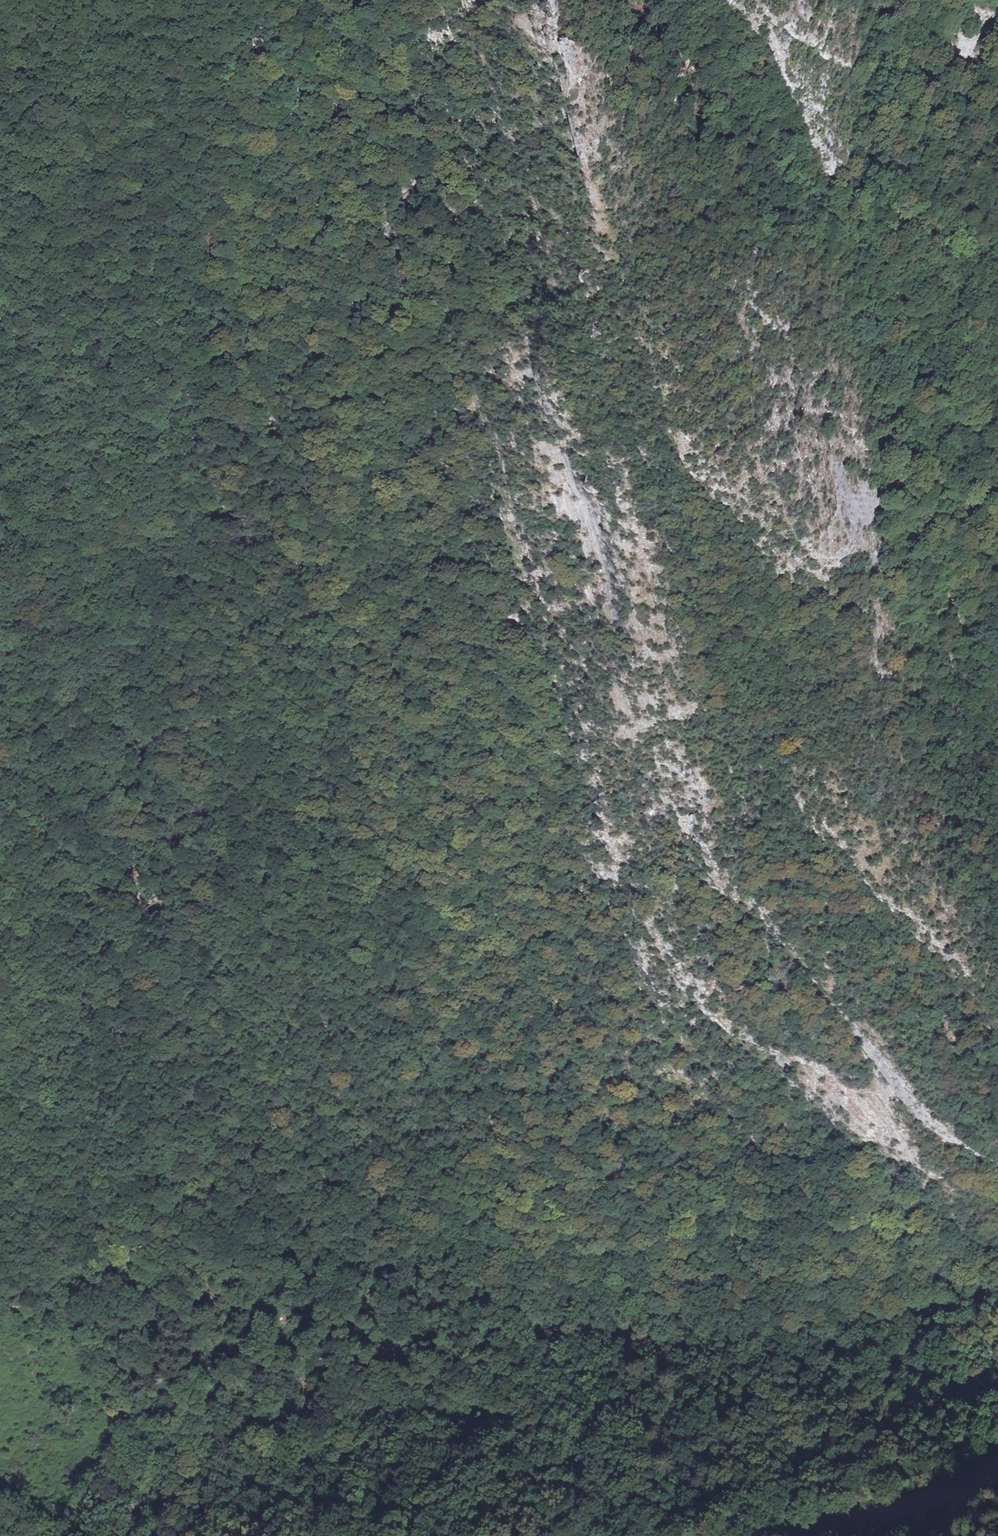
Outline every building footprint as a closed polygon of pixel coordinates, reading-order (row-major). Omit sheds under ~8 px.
[(960,1375),(975,1377),(976,1368),(962,1366),(960,1375)]
